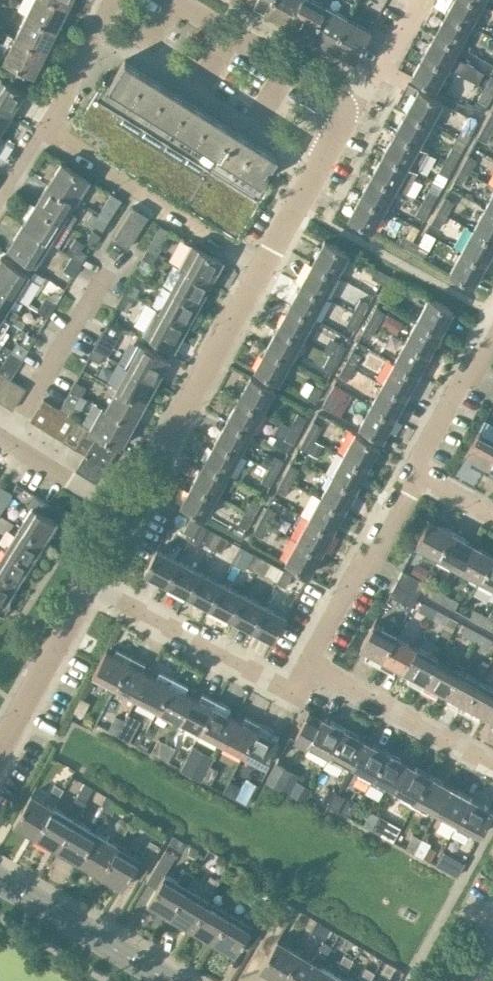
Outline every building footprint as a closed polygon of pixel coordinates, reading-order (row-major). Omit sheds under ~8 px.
[(57,29),(68,6),(56,0),(33,0),(26,13),(57,29)] [(265,11),(271,0),(244,0),(265,11)] [(287,23),(300,0),(271,0),(265,11),(287,23)] [(310,35),(326,5),(316,0),(300,0),(287,23),(310,35)] [(471,24),(482,3),(478,0),(453,0),(447,11),(471,24)] [(310,35),(332,47),(348,17),(326,5),(310,35)] [(436,32),(459,45),(471,24),(447,11),(436,32)] [(15,36),(46,51),(57,29),(26,13),(15,36)] [(332,47),(355,60),(371,30),(348,17),(332,47)] [(424,53),(448,66),(459,45),(436,32),(424,53)] [(4,59),(34,74),(46,51),(15,36),(4,59)] [(412,75),(436,88),(448,66),(424,53),(412,75)] [(99,149),(237,235),(269,184),(262,180),(278,155),(125,59),(109,84),(102,80),(77,121),(105,139),(99,149)] [(492,91),(492,75),(491,74),(485,86),(492,91)] [(11,113),(25,91),(2,77),(0,80),(0,106),(11,113)] [(486,103),(492,91),(485,86),(478,99),(486,103)] [(419,88),(407,110),(431,123),(443,101),(419,88)] [(11,113),(0,106),(0,130),(11,113)] [(407,110),(395,131),(419,144),(431,123),(407,110)] [(492,129),(492,128),(492,113),(491,112),(484,124),(492,129)] [(462,128),(471,132),(477,120),(469,115),(462,128)] [(478,136),(486,141),(492,129),(484,124),(478,136)] [(395,131),(384,152),(418,170),(429,149),(419,144),(395,131)] [(445,158),(454,163),(461,150),(452,146),(445,158)] [(372,173),(396,186),(406,192),(418,170),(384,152),(372,173)] [(461,166),(470,171),(477,159),(468,154),(461,166)] [(439,170),(447,175),(454,163),(445,158),(439,170)] [(47,183),(73,200),(77,203),(91,180),(61,161),(47,183)] [(455,179),(463,183),(470,171),(461,166),(455,179)] [(361,194),(384,207),(396,186),(372,173),(361,194)] [(35,204),(65,223),(66,224),(73,213),(68,210),(73,200),(47,183),(35,204)] [(422,200),(431,205),(438,193),(429,188),(422,200)] [(492,212),(492,192),(485,207),(492,212)] [(98,215),(108,221),(121,199),(112,193),(98,215)] [(349,216),(373,229),(384,207),(361,194),(349,216)] [(438,209),(447,213),(453,201),(445,196),(438,209)] [(415,213),(424,218),(431,205),(422,200),(415,213)] [(35,204),(22,224),(48,240),(49,240),(52,242),(53,243),(65,223),(35,204)] [(113,237),(128,247),(148,214),(133,205),(113,237)] [(492,239),(492,212),(485,207),(473,228),(492,239)] [(431,221),(440,226),(447,213),(438,209),(431,221)] [(93,223),(102,229),(108,221),(98,215),(93,223)] [(8,246),(38,264),(52,242),(48,240),(22,224),(8,246)] [(147,249),(158,254),(170,230),(160,225),(147,249)] [(485,263),(492,248),(492,239),(473,228),(462,250),(485,263)] [(72,255),(82,262),(87,253),(80,248),(85,240),(76,235),(66,251),(72,255)] [(399,244),(411,250),(416,242),(403,235),(399,244)] [(313,261),(336,274),(348,252),(325,239),(313,261)] [(183,267),(210,282),(222,259),(191,242),(179,266),(182,268),(183,267)] [(411,250),(424,257),(428,249),(416,242),(411,250)] [(113,247),(109,253),(115,257),(119,251),(113,247)] [(143,257),(153,262),(158,254),(147,249),(143,257)] [(450,271),(473,284),(485,263),(462,250),(450,271)] [(64,269),(74,275),(82,262),(72,255),(64,269)] [(13,295),(17,297),(31,275),(1,256),(0,259),(0,286),(14,295),(13,295)] [(301,283),(325,295),(336,274),(313,261),(301,283)] [(171,288),(198,303),(210,282),(183,267),(182,268),(171,288)] [(372,276),(397,289),(401,281),(376,267),(372,276)] [(124,290),(135,296),(139,287),(129,282),(124,290)] [(290,304),(313,317),(325,295),(301,283),(290,304)] [(9,320),(12,322),(18,311),(8,304),(13,295),(14,295),(0,286),(0,314),(1,315),(9,320)] [(160,309),(187,324),(198,303),(171,288),(160,309)] [(117,304),(127,310),(135,296),(124,290),(117,304)] [(38,309),(48,316),(56,302),(47,296),(38,309)] [(417,318),(441,331),(453,309),(429,296),(417,318)] [(353,311),(362,316),(369,303),(360,299),(353,311)] [(278,325),(302,338),(313,317),(290,304),(278,325)] [(144,330),(174,347),(187,324),(160,309),(156,307),(144,330)] [(369,319),(377,324),(384,312),(376,307),(369,319)] [(33,318),(43,324),(48,316),(38,309),(33,318)] [(347,323),(355,328),(362,316),(353,311),(347,323)] [(4,329),(9,320),(1,315),(0,314),(0,326),(4,329)] [(406,340),(429,353),(441,331),(417,318),(406,340)] [(362,332),(371,336),(377,324),(369,319),(362,332)] [(267,346),(290,359),(302,338),(278,325),(267,346)] [(94,347),(104,352),(111,338),(101,333),(94,347)] [(394,361),(418,374),(429,353),(406,340),(394,361)] [(129,365),(156,380),(169,358),(138,341),(125,364),(129,366),(129,365)] [(330,353),(339,358),(345,346),(337,341),(330,353)] [(13,350),(22,356),(28,348),(18,342),(13,350)] [(255,368),(278,381),(290,359),(267,346),(255,368)] [(89,355),(99,361),(104,352),(94,347),(89,355)] [(346,362),(354,367),(361,354),(352,349),(346,362)] [(4,363),(14,370),(22,356),(13,350),(4,363)] [(323,366),(332,371),(339,358),(330,353),(323,366)] [(383,382),(406,395),(418,374),(394,361),(383,382)] [(339,374),(347,379),(354,367),(346,362),(339,374)] [(117,387),(145,401),(156,380),(129,365),(129,366),(117,387)] [(1,401),(14,381),(3,374),(0,379),(0,400),(1,401)] [(239,397),(263,410),(275,388),(251,375),(239,397)] [(71,389),(81,394),(86,386),(75,380),(71,389)] [(1,401),(13,408),(26,388),(14,381),(1,401)] [(371,403),(395,416),(406,395),(383,382),(371,403)] [(307,397),(315,401),(322,389),(314,384),(307,397)] [(106,408),(133,423),(145,401),(117,387),(106,407),(106,408)] [(63,402),(73,408),(81,394),(71,389),(63,402)] [(322,405),(331,410),(338,397),(329,392),(322,405)] [(227,418),(251,431),(263,410),(239,397),(227,418)] [(31,419),(64,440),(76,419),(43,399),(31,419)] [(359,425),(383,438),(395,416),(371,403),(359,425)] [(90,428),(98,432),(119,444),(121,445),(133,423),(106,408),(106,407),(103,405),(90,428)] [(291,425),(300,430),(306,417),(298,413),(291,425)] [(216,439),(240,452),(251,431),(227,418),(216,439)] [(64,440),(75,446),(87,426),(76,419),(64,440)] [(307,434),(315,438),(322,426),(313,421),(307,434)] [(284,438),(293,442),(300,430),(291,425),(284,438)] [(75,446),(85,453),(86,453),(98,432),(90,428),(87,426),(75,446)] [(492,455),(492,436),(479,429),(466,453),(474,457),(470,463),(484,470),(492,455)] [(76,467),(97,480),(119,444),(98,432),(86,453),(85,453),(76,467)] [(343,454),(367,467),(379,445),(355,432),(343,454)] [(300,446),(308,451),(315,438),(307,434),(300,446)] [(204,460),(228,473),(240,452),(216,439),(204,460)] [(332,475),(356,488),(367,467),(343,454),(332,475)] [(268,468),(276,472),(283,460),(275,455),(268,468)] [(484,470),(492,475),(492,455),(484,470)] [(193,481),(217,495),(228,473),(204,460),(193,481)] [(283,476),(292,481),(299,468),(290,464),(283,476)] [(261,480),(270,485),(276,472),(268,468),(261,480)] [(320,496),(344,509),(356,488),(332,475),(320,496)] [(277,489),(285,493),(292,481),(283,476),(277,489)] [(181,503),(205,516),(217,495),(193,481),(181,503)] [(12,492),(0,485),(0,486),(0,511),(12,492)] [(32,506),(19,526),(43,541),(47,534),(50,535),(58,522),(55,521),(56,520),(47,514),(53,505),(34,493),(28,504),(32,506)] [(309,518),(332,531),(344,509),(320,496),(309,518)] [(245,510),(253,515),(260,502),(252,498),(245,510)] [(260,519),(269,523),(276,511),(267,506),(260,519)] [(238,523),(247,527),(253,515),(245,510),(238,523)] [(183,530),(192,535),(199,522),(190,518),(183,530)] [(297,539),(321,552),(332,531),(309,518),(297,539)] [(254,531),(262,536),(269,523),(260,519),(254,531)] [(421,553),(435,561),(452,530),(438,523),(437,524),(430,520),(416,544),(424,548),(421,553)] [(19,526),(6,546),(32,563),(41,549),(38,547),(43,541),(19,526)] [(205,542),(213,547),(220,534),(212,529),(205,542)] [(452,564),(459,568),(472,543),(465,539),(466,538),(452,530),(435,561),(449,568),(452,564)] [(213,547),(221,551),(228,538),(220,534),(213,547)] [(285,561),(309,574),(321,552),(297,539),(285,561)] [(478,584),(492,555),(492,553),(480,546),(480,547),(472,543),(459,568),(466,572),(464,576),(478,584)] [(0,557),(0,571),(17,581),(21,574),(24,576),(32,563),(6,546),(0,557)] [(144,571),(166,583),(179,559),(157,547),(144,571)] [(247,565),(255,570),(262,557),(254,553),(247,565)] [(478,584),(492,591),(492,589),(492,555),(478,584)] [(255,570),(264,574),(271,562),(262,557),(255,570)] [(166,583),(187,594),(200,570),(179,559),(166,583)] [(277,581),(285,586),(292,573),(283,569),(277,581)] [(395,582),(417,594),(424,581),(402,569),(395,582)] [(187,594),(209,605),(221,581),(200,570),(187,594)] [(3,615),(10,604),(8,602),(15,590),(13,588),(17,581),(0,571),(0,613),(3,615)] [(209,605),(230,616),(242,592),(221,581),(209,605)] [(389,593),(411,605),(417,594),(395,582),(389,593)] [(427,594),(441,601),(445,593),(432,585),(427,594)] [(230,616),(251,628),(264,604),(242,592),(230,616)] [(441,601),(454,608),(459,600),(445,593),(441,601)] [(419,609),(432,617),(437,608),(424,601),(419,609)] [(251,628),(273,639),(286,615),(264,604),(251,628)] [(432,617),(446,624),(450,615),(437,608),(432,617)] [(470,617),(483,624),(488,616),(474,608),(470,617)] [(492,630),(492,618),(488,616),(483,624),(492,630)] [(379,664),(395,634),(374,622),(361,646),(368,650),(365,656),(379,664)] [(461,632),(475,640),(479,631),(466,624),(461,632)] [(475,640),(488,647),(492,638),(479,631),(475,640)] [(403,670),(416,645),(395,634),(379,664),(393,672),(396,666),(403,670)] [(421,687),(438,657),(416,645),(403,670),(411,673),(407,679),(421,687)] [(93,674),(115,686),(131,655),(117,647),(114,653),(106,649),(93,674)] [(115,686),(136,697),(149,672),(142,668),(145,662),(131,655),(115,686)] [(446,693),(459,668),(438,657),(421,687),(435,695),(439,689),(446,693)] [(464,710),(480,680),(459,668),(446,693),(453,697),(450,702),(464,710)] [(136,697),(158,708),(174,677),(160,670),(157,676),(149,672),(136,697)] [(158,708),(179,719),(192,694),(185,690),(188,684),(174,677),(158,708)] [(492,707),(492,687),(480,680),(464,710),(478,718),(481,712),(488,716),(492,707)] [(179,719),(200,730),(216,699),(202,692),(199,698),(192,694),(179,719)] [(74,710),(83,715),(90,701),(81,697),(74,710)] [(200,730),(222,742),(235,717),(227,713),(230,707),(216,699),(200,730)] [(294,739),(328,758),(345,727),(331,720),(330,721),(322,717),(321,719),(309,712),(294,739)] [(222,742),(243,753),(259,722),(245,714),(242,720),(235,717),(222,742)] [(109,729),(117,733),(124,719),(116,715),(109,729)] [(117,733),(126,737),(133,724),(124,719),(117,733)] [(243,753),(265,764),(278,739),(270,735),(273,729),(259,722),(243,753)] [(345,760),(352,764),(365,740),(358,736),(359,735),(345,727),(328,758),(342,765),(345,760)] [(151,751),(160,755),(167,742),(159,737),(151,751)] [(356,773),(370,781),(387,750),(373,743),(372,744),(365,740),(352,764),(359,768),(356,773)] [(160,755),(168,760),(175,746),(167,742),(160,755)] [(387,784),(394,787),(408,763),(400,759),(401,758),(387,750),(370,781),(384,788),(387,784)] [(189,753),(181,768),(201,779),(209,764),(201,760),(199,759),(189,753)] [(266,780),(281,788),(291,770),(276,762),(266,780)] [(399,796),(413,804),(429,773),(415,766),(415,767),(408,763),(394,787),(401,791),(399,796)] [(202,778),(211,782),(218,769),(210,764),(202,778)] [(286,782),(295,787),(302,773),(294,769),(286,782)] [(429,807),(437,811),(450,786),(443,782),(443,781),(429,773),(413,804),(427,811),(429,807)] [(71,805),(79,810),(93,787),(84,782),(71,805)] [(237,796),(246,801),(253,787),(244,782),(237,796)] [(49,792),(58,798),(64,788),(55,783),(49,792)] [(441,819),(455,827),(472,796),(458,789),(457,790),(450,786),(437,811),(444,814),(441,819)] [(321,801),(329,805),(337,792),(328,787),(321,801)] [(13,823),(35,836),(53,805),(31,792),(13,823)] [(329,805),(338,810),(345,796),(337,792),(329,805)] [(92,818),(101,823),(115,800),(106,795),(92,818)] [(455,827),(469,834),(472,830),(479,834),(492,809),(485,805),(486,804),(472,796),(455,827)] [(35,836),(57,848),(75,818),(53,805),(35,836)] [(364,824),(372,829),(379,815),(371,810),(364,824)] [(372,829),(380,833),(388,819),(379,815),(372,829)] [(57,848),(78,861),(97,830),(75,818),(57,848)] [(114,831),(123,836),(129,826),(120,821),(114,831)] [(78,861),(100,874),(118,843),(97,830),(78,861)] [(406,847),(414,851),(422,838),(413,833),(406,847)] [(414,851),(423,856),(430,842),(422,838),(414,851)] [(100,874),(122,887),(131,872),(141,877),(160,845),(150,839),(140,856),(118,843),(100,874)] [(169,915),(187,884),(193,874),(184,868),(178,879),(165,871),(176,854),(165,848),(146,881),(156,886),(147,902),(169,915)] [(449,870),(457,875),(465,861),(456,857),(449,870)] [(204,884),(213,890),(219,880),(210,874),(204,884)] [(169,915),(191,927),(209,897),(187,884),(169,915)] [(226,897),(235,902),(241,892),(232,887),(226,897)] [(191,927),(212,940),(230,910),(209,897),(191,927)] [(212,940),(234,953),(243,938),(253,944),(272,911),(262,905),(252,922),(230,910),(212,940)] [(281,980),(299,950),(278,937),(288,920),(278,914),(258,947),(268,953),(259,968),(281,980)] [(321,963),(331,946),(322,941),(312,958),(299,950),(281,980),(310,980),(321,963)] [(338,964),(347,969),(353,959),(344,954),(338,964)] [(343,976),(321,963),(310,980),(339,980),(343,976)] [(368,980),(369,980),(374,972),(366,966),(360,976),(368,980)]
